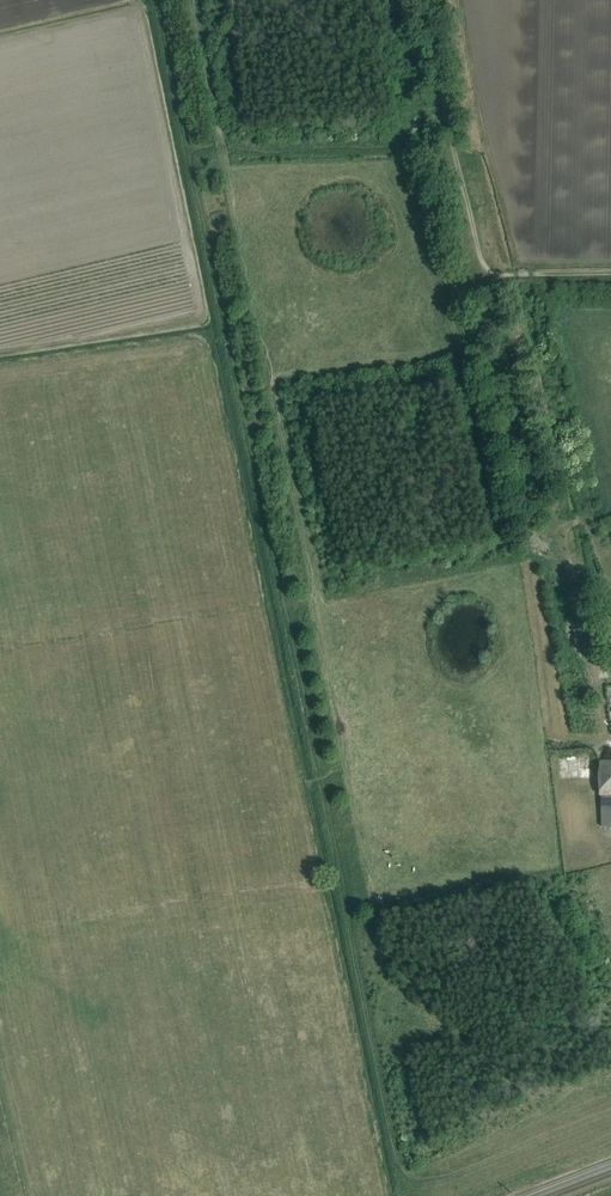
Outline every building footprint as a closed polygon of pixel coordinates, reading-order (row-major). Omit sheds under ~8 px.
[(599,761),(599,795),(601,795),(610,795),(610,761),(599,761)] [(601,826),(610,826),(610,808),(601,808),(601,826)]
